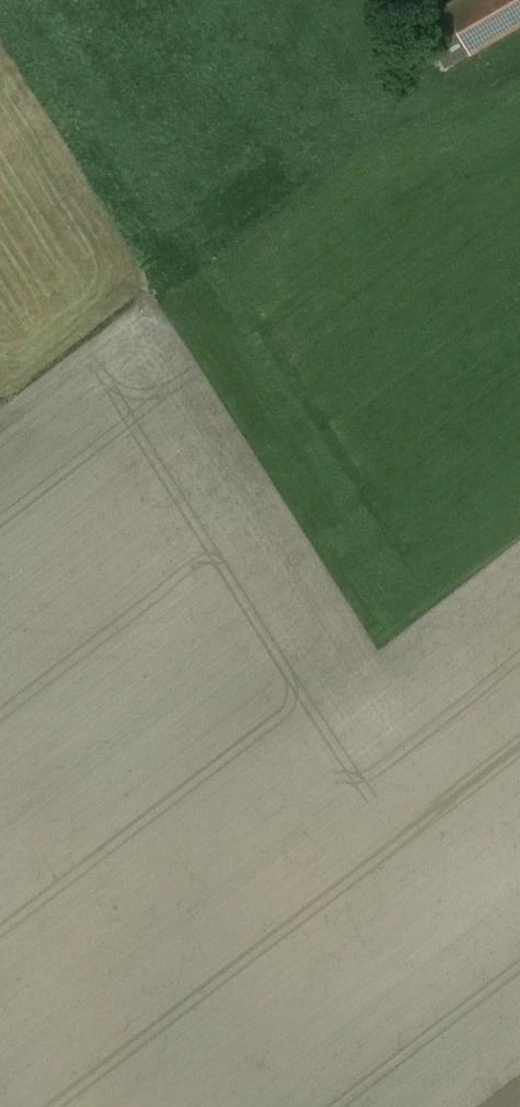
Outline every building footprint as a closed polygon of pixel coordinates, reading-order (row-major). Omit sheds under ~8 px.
[(442,7),(420,20),(447,66),(519,23),(519,0),(454,0),(442,7)]
